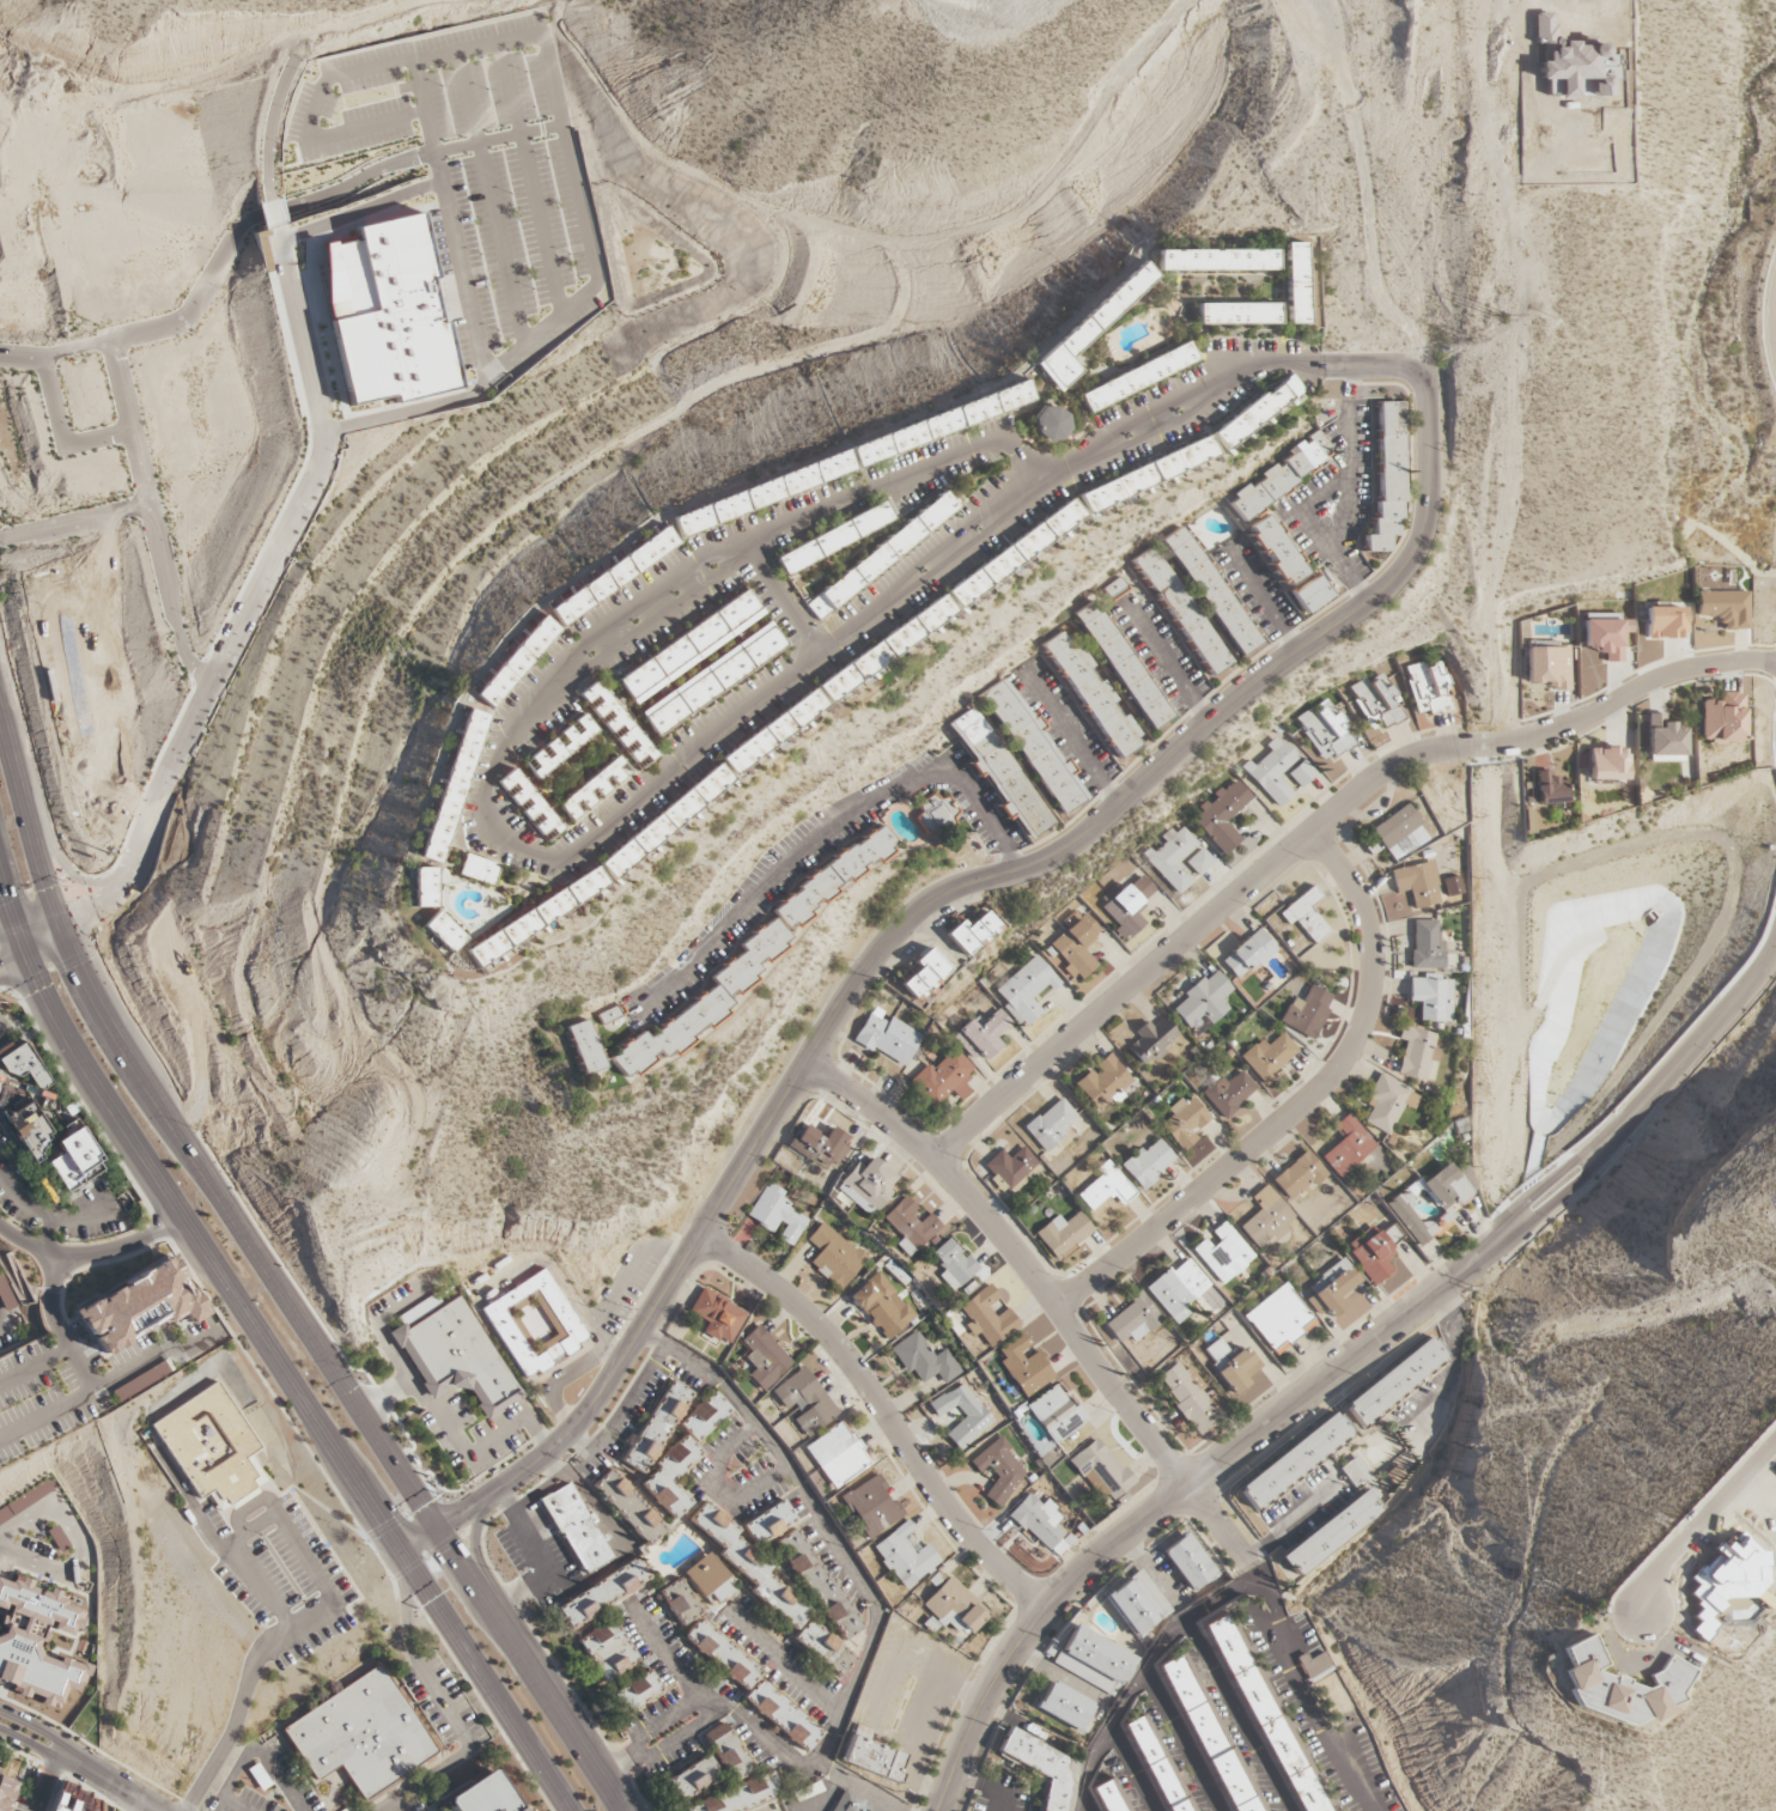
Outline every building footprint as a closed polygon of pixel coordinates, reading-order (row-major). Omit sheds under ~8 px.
[(1610,96),(1610,80),(1614,80),(1614,55),(1602,55),(1602,45),(1577,45),(1577,41),(1555,41),(1554,13),(1533,13),(1534,39),(1546,39),(1546,62),(1538,62),(1538,80),(1558,79),(1558,97),(1610,96)] [(317,244),(322,303),(347,406),(391,395),(393,403),(458,389),(443,322),(437,323),(426,279),(432,279),(416,212),(351,227),(353,239),(329,245),(328,241),(317,244)] [(1308,324),(1307,243),(1286,243),(1287,324),(1308,324)] [(1278,249),(1157,251),(1157,272),(1278,270),(1278,249)] [(1030,363),(1057,393),(1080,372),(1068,357),(1158,278),(1144,262),(1030,363)] [(1279,324),(1279,303),(1197,304),(1197,325),(1279,324)] [(1197,364),(1189,344),(1077,391),(1085,411),(1197,364)] [(1211,433),(1224,450),(1302,390),(1290,374),(1211,433)] [(1402,402),(1377,402),(1377,536),(1364,536),(1364,552),(1388,552),(1388,536),(1396,536),(1396,519),(1402,519),(1402,402)] [(1034,423),(1035,423),(1035,440),(1065,439),(1064,408),(1034,409),(1034,423)] [(1239,518),(1336,456),(1320,431),(1287,452),(1290,457),(1261,476),(1264,480),(1250,488),(1249,487),(1228,500),(1239,518)] [(1078,491),(1086,510),(1217,458),(1209,439),(1078,491)] [(957,508),(945,492),(804,604),(817,619),(957,508)] [(944,588),(955,605),(1084,519),(1073,501),(944,588)] [(775,556),(783,574),(893,522),(884,503),(775,556)] [(1304,575),(1270,514),(1247,526),(1281,587),(1304,575)] [(1260,643),(1185,526),(1163,540),(1238,657),(1260,643)] [(547,606),(559,624),(679,546),(667,528),(547,606)] [(1228,665),(1156,546),(1135,559),(1208,677),(1228,665)] [(1332,596),(1317,575),(1289,594),(1304,616),(1332,596)] [(1748,630),(1747,591),(1696,591),(1696,617),(1721,616),(1721,630),(1748,630)] [(615,678),(632,703),(764,617),(748,592),(615,678)] [(814,682),(827,703),(861,681),(865,686),(886,672),(880,662),(956,614),(945,598),(814,682)] [(1171,718),(1096,600),(1074,614),(1149,731),(1171,718)] [(1683,639),(1684,608),(1645,607),(1645,639),(1683,639)] [(1584,648),(1595,648),(1595,653),(1604,653),(1604,662),(1622,663),(1622,633),(1632,633),(1632,624),(1621,624),(1621,614),(1584,613),(1584,648)] [(477,696),(494,710),(558,628),(541,615),(477,696)] [(637,709),(653,734),(787,650),(771,625),(637,709)] [(1143,744),(1125,714),(1121,717),(1112,703),(1116,701),(1103,679),(1098,683),(1090,668),(1093,667),(1080,645),(1074,649),(1064,632),(1046,642),(1114,761),(1143,744)] [(1527,687),(1569,688),(1570,643),(1528,642),(1527,687)] [(1451,693),(1445,661),(1407,668),(1416,716),(1453,709),(1451,693)] [(1350,687),(1371,732),(1405,716),(1386,674),(1372,681),(1370,678),(1350,687)] [(1085,799),(1068,771),(1067,772),(1040,727),(1038,729),(1008,678),(982,693),(1056,817),(1085,799)] [(657,756),(596,681),(578,695),(639,770),(657,756)] [(719,757),(731,774),(827,707),(815,689),(719,757)] [(1701,741),(1743,740),(1742,693),(1718,693),(1718,700),(1700,701),(1701,741)] [(1324,762),(1356,743),(1330,699),(1297,719),(1324,762)] [(1051,824),(975,707),(949,724),(1001,804),(997,807),(1005,818),(1010,814),(1026,840),(1051,824)] [(486,714),(465,708),(423,859),(444,865),(486,714)] [(597,731),(583,714),(530,758),(538,767),(531,773),(537,780),(597,731)] [(1647,714),(1647,763),(1685,763),(1685,725),(1664,725),(1664,714),(1647,714)] [(1276,808),(1293,795),(1278,776),(1299,759),(1280,736),(1268,745),(1272,749),(1245,771),(1276,808)] [(1626,781),(1627,749),(1589,748),(1588,780),(1626,781)] [(556,803),(569,820),(631,774),(618,757),(556,803)] [(1317,773),(1304,759),(1288,774),(1301,788),(1317,773)] [(598,861),(613,881),(663,842),(660,838),(733,781),(720,765),(598,861)] [(563,829),(514,768),(497,783),(546,843),(563,829)] [(1535,772),(1536,804),(1566,803),(1565,778),(1551,779),(1550,771),(1535,772)] [(1222,855),(1241,840),(1226,822),(1254,799),(1238,780),(1191,817),(1222,855)] [(940,801),(933,793),(917,805),(922,812),(915,817),(931,838),(960,815),(946,796),(940,801)] [(1421,824),(1407,803),(1368,831),(1382,850),(1421,824)] [(1176,895),(1193,881),(1177,863),(1199,844),(1183,825),(1144,857),(1176,895)] [(769,907),(784,928),(877,862),(875,859),(895,845),(882,827),(769,907)] [(1371,856),(1381,849),(1371,835),(1361,842),(1371,856)] [(1214,862),(1202,848),(1185,862),(1198,877),(1214,862)] [(499,865),(466,854),(459,874),(493,885),(499,865)] [(1441,903),(1432,861),(1390,870),(1395,894),(1409,891),(1413,909),(1441,903)] [(437,907),(437,869),(415,869),(415,908),(437,907)] [(464,947),(474,966),(610,888),(599,870),(464,947)] [(1145,923),(1137,914),(1145,907),(1141,903),(1156,890),(1143,876),(1130,887),(1126,882),(1099,906),(1117,926),(1112,931),(1122,943),(1145,923)] [(1329,932),(1309,908),(1322,897),(1312,885),(1278,914),(1288,925),(1292,921),(1313,945),(1329,932)] [(452,953),(467,938),(438,911),(424,926),(452,953)] [(963,958),(1000,929),(986,911),(966,927),(961,921),(945,934),(963,958)] [(1102,932),(1086,913),(1042,950),(1071,984),(1095,963),(1082,948),(1102,932)] [(759,969),(757,967),(789,936),(771,917),(740,947),(742,949),(710,980),(711,982),(651,1041),(641,1030),(609,1061),(624,1077),(631,1070),(635,1075),(658,1052),(663,1057),(672,1049),(677,1054),(731,1001),(728,999),(759,969)] [(1438,921),(1411,921),(1412,969),(1443,969),(1443,940),(1438,940),(1438,921)] [(1220,960),(1235,979),(1249,967),(1252,971),(1278,950),(1259,927),(1220,960)] [(916,1002),(950,974),(928,948),(911,962),(917,969),(900,982),(916,1002)] [(1061,983),(1038,955),(993,991),(1023,1027),(1041,1012),(1030,999),(1047,985),(1052,990),(1061,983)] [(1233,990),(1216,969),(1170,1006),(1190,1032),(1204,1021),(1208,1026),(1229,1009),(1221,999),(1233,990)] [(1419,1021),(1451,1022),(1452,980),(1409,979),(1409,1001),(1420,1002),(1419,1021)] [(1312,1040),(1334,996),(1310,984),(1301,1002),(1291,997),(1278,1023),(1312,1040)] [(598,1015),(606,1033),(626,1024),(618,1006),(598,1015)] [(891,1017),(889,1019),(872,1009),(852,1042),(870,1052),(871,1049),(903,1068),(922,1035),(891,1017)] [(984,1060),(1001,1046),(995,1039),(1012,1024),(999,1009),(977,1028),(970,1020),(951,1036),(970,1059),(978,1052),(984,1060)] [(1133,1032),(1138,1037),(1125,1048),(1140,1065),(1150,1057),(1152,1060),(1180,1037),(1164,1018),(1152,1027),(1147,1021),(1133,1032)] [(567,1027),(582,1075),(605,1068),(589,1020),(567,1027)] [(1437,1034),(1401,1025),(1397,1039),(1405,1041),(1397,1073),(1431,1082),(1440,1049),(1434,1048),(1437,1034)] [(1261,1084),(1298,1052),(1282,1033),(1267,1045),(1260,1038),(1238,1057),(1261,1084)] [(29,1042),(0,1056),(0,1060),(10,1081),(27,1072),(36,1091),(49,1085),(29,1042)] [(932,1108),(950,1090),(960,1100),(970,1090),(962,1083),(976,1069),(954,1048),(933,1070),(926,1064),(908,1083),(932,1108)] [(1073,1082),(1095,1111),(1110,1100),(1113,1105),(1123,1097),(1119,1091),(1131,1082),(1110,1053),(1092,1066),(1093,1068),(1073,1082)] [(1221,1118),(1257,1090),(1241,1070),(1225,1083),(1220,1076),(1201,1092),(1221,1118)] [(1387,1135),(1403,1105),(1413,1110),(1421,1095),(1379,1073),(1363,1103),(1371,1107),(1363,1122),(1387,1135)] [(1197,1139),(1191,1132),(1209,1118),(1190,1094),(1168,1111),(1171,1116),(1159,1125),(1180,1152),(1197,1139)] [(1080,1120),(1061,1097),(1022,1128),(1042,1151),(1080,1120)] [(57,1140),(31,1101),(4,1119),(34,1165),(44,1159),(39,1152),(57,1140)] [(1339,1179),(1376,1145),(1348,1114),(1332,1127),(1342,1137),(1320,1158),(1339,1179)] [(107,1168),(81,1126),(56,1142),(64,1154),(49,1163),(68,1193),(107,1168)] [(787,1146),(829,1172),(849,1138),(831,1127),(824,1139),(804,1126),(797,1137),(794,1135),(787,1146)] [(1140,1148),(1119,1165),(1141,1190),(1175,1159),(1158,1139),(1143,1152),(1140,1148)] [(46,1162),(62,1154),(57,1143),(40,1151),(46,1162)] [(1009,1158),(1001,1150),(984,1165),(1008,1191),(1038,1163),(1022,1146),(1009,1158)] [(1271,1180),(1291,1203),(1326,1172),(1306,1150),(1271,1180)] [(895,1177),(872,1156),(863,1166),(858,1162),(835,1187),(869,1218),(892,1192),(886,1187),(895,1177)] [(1096,1169),(1101,1175),(1076,1195),(1089,1212),(1112,1194),(1121,1205),(1135,1195),(1108,1159),(1096,1169)] [(1440,1212),(1469,1193),(1449,1163),(1420,1182),(1440,1212)] [(809,1218),(781,1201),(786,1193),(769,1182),(747,1217),(776,1235),(775,1237),(791,1247),(809,1218)] [(1238,1227),(1259,1251),(1286,1227),(1284,1225),(1294,1216),(1266,1184),(1250,1199),(1259,1209),(1238,1227)] [(1385,1204),(1417,1247),(1439,1230),(1431,1219),(1422,1226),(1409,1209),(1416,1204),(1405,1189),(1385,1204)] [(901,1238),(895,1245),(908,1258),(941,1226),(929,1213),(919,1223),(912,1216),(918,1209),(904,1196),(882,1218),(901,1238)] [(1057,1215),(1032,1234),(1054,1261),(1093,1230),(1078,1211),(1064,1223),(1057,1215)] [(824,1221),(807,1239),(820,1251),(811,1261),(841,1288),(866,1260),(824,1221)] [(1254,1256),(1223,1221),(1211,1232),(1219,1241),(1211,1247),(1204,1238),(1190,1250),(1221,1285),(1254,1256)] [(1372,1285),(1393,1271),(1386,1261),(1395,1254),(1374,1225),(1345,1246),(1372,1285)] [(1401,1237),(1394,1225),(1382,1232),(1389,1244),(1401,1237)] [(951,1292),(976,1271),(950,1237),(930,1253),(943,1270),(937,1275),(951,1292)] [(73,1312),(108,1354),(181,1314),(190,1325),(206,1311),(171,1253),(73,1312)] [(1144,1287),(1175,1325),(1189,1314),(1183,1307),(1196,1297),(1212,1316),(1226,1304),(1188,1258),(1171,1272),(1168,1268),(1144,1287)] [(1317,1316),(1325,1310),(1331,1319),(1345,1309),(1338,1299),(1362,1282),(1347,1260),(1300,1293),(1317,1316)] [(480,1308),(523,1381),(590,1342),(546,1269),(480,1308)] [(849,1295),(886,1341),(916,1316),(879,1271),(849,1295)] [(1,1272),(0,1272),(0,1300),(6,1312),(18,1306),(1,1272)] [(1244,1315),(1274,1356),(1317,1324),(1287,1283),(1244,1315)] [(959,1306),(970,1322),(965,1326),(973,1337),(978,1333),(989,1348),(1020,1326),(1008,1308),(995,1317),(988,1307),(1000,1299),(990,1284),(959,1306)] [(728,1346),(747,1312),(702,1287),(688,1312),(707,1323),(702,1331),(728,1346)] [(523,1398),(461,1295),(444,1306),(437,1293),(397,1318),(402,1325),(388,1333),(430,1402),(461,1382),(485,1422),(523,1398)] [(1102,1321),(1117,1344),(1128,1336),(1132,1343),(1163,1322),(1144,1293),(1102,1321)] [(746,1376),(762,1392),(793,1362),(757,1325),(740,1341),(750,1351),(743,1358),(754,1369),(746,1376)] [(890,1348),(906,1374),(912,1370),(920,1384),(937,1373),(943,1384),(962,1373),(947,1349),(934,1357),(917,1330),(890,1348)] [(1055,1377),(1038,1350),(1024,1360),(1019,1352),(1031,1345),(1024,1332),(994,1351),(1024,1397),(1055,1377)] [(1340,1403),(1357,1426),(1449,1360),(1433,1336),(1340,1403)] [(1234,1394),(1248,1383),(1244,1378),(1259,1366),(1244,1346),(1233,1355),(1219,1338),(1201,1352),(1234,1394)] [(173,1370),(167,1359),(112,1391),(118,1402),(173,1370)] [(1156,1377),(1198,1436),(1225,1417),(1204,1387),(1202,1388),(1182,1359),(1156,1377)] [(771,1389),(785,1410),(793,1404),(800,1415),(793,1419),(806,1437),(838,1415),(805,1366),(771,1389)] [(621,1464),(643,1477),(692,1393),(670,1380),(621,1464)] [(995,1421),(961,1381),(929,1407),(939,1419),(955,1405),(966,1417),(945,1435),(959,1451),(995,1421)] [(151,1422),(196,1501),(208,1494),(219,1511),(268,1482),(253,1454),(259,1450),(219,1382),(151,1422)] [(1049,1444),(1088,1423),(1077,1403),(1070,1408),(1057,1385),(1026,1403),(1049,1444)] [(732,1414),(717,1393),(678,1421),(693,1442),(732,1414)] [(1352,1435),(1334,1411),(1234,1487),(1252,1511),(1352,1435)] [(832,1489),(871,1462),(842,1421),(803,1448),(832,1489)] [(639,1485),(671,1522),(692,1504),(672,1481),(701,1455),(684,1436),(653,1463),(657,1468),(639,1485)] [(999,1508),(1025,1474),(1009,1452),(1011,1449),(1002,1436),(969,1461),(978,1473),(987,1467),(992,1471),(997,1478),(983,1496),(999,1508)] [(1069,1458),(1101,1505),(1131,1484),(1099,1437),(1069,1458)] [(1340,1468),(1355,1488),(1371,1476),(1356,1456),(1340,1468)] [(645,1546),(664,1530),(613,1468),(594,1484),(645,1546)] [(905,1515),(895,1500),(890,1503),(883,1492),(888,1489),(877,1473),(840,1498),(867,1539),(905,1515)] [(52,1479),(0,1510),(0,1525),(58,1490),(52,1479)] [(568,1483),(539,1501),(583,1575),(613,1558),(568,1483)] [(1279,1555),(1296,1578),(1386,1511),(1369,1488),(1279,1555)] [(1042,1505),(1028,1493),(1008,1515),(1056,1559),(1073,1540),(1056,1524),(1063,1515),(1046,1500),(1042,1505)] [(689,1521),(722,1549),(714,1559),(798,1628),(812,1611),(765,1572),(771,1566),(734,1536),(739,1529),(705,1501),(689,1521)] [(742,1525),(755,1547),(796,1522),(782,1501),(742,1525)] [(871,1547),(903,1591),(941,1563),(927,1544),(913,1554),(902,1538),(914,1529),(907,1520),(871,1547)] [(778,1539),(837,1644),(860,1632),(801,1527),(778,1539)] [(1190,1594),(1216,1575),(1187,1533),(1160,1552),(1190,1594)] [(683,1572),(711,1610),(738,1591),(709,1552),(683,1572)] [(555,1606),(568,1629),(652,1582),(639,1559),(555,1606)] [(1170,1611),(1138,1569),(1102,1598),(1133,1639),(1170,1611)] [(970,1634),(989,1614),(949,1576),(921,1606),(943,1627),(947,1623),(957,1633),(962,1627),(970,1634)] [(702,1611),(678,1578),(655,1595),(680,1628),(702,1611)] [(1,1606),(10,1610),(7,1621),(39,1635),(44,1623),(51,1625),(47,1637),(67,1647),(74,1625),(49,1615),(54,1606),(18,1592),(16,1599),(0,1592),(0,1610),(1,1606)] [(1297,1810),(1330,1810),(1302,1756),(1303,1755),(1277,1703),(1274,1705),(1227,1612),(1203,1624),(1297,1810)] [(638,1663),(615,1619),(577,1638),(600,1682),(638,1663)] [(822,1732),(757,1678),(763,1671),(699,1619),(681,1641),(748,1696),(743,1702),(805,1753),(822,1732)] [(857,1656),(807,1620),(792,1642),(842,1678),(857,1656)] [(1136,1657),(1071,1624),(1051,1666),(1115,1697),(1136,1657)] [(14,1693),(10,1702),(49,1721),(61,1697),(68,1702),(79,1681),(62,1670),(59,1677),(35,1664),(28,1649),(31,1641),(11,1631),(6,1641),(0,1643),(0,1687),(14,1693)] [(1574,1707),(1628,1726),(1643,1720),(1649,1722),(1666,1715),(1669,1706),(1680,1701),(1680,1700),(1691,1666),(1665,1657),(1661,1671),(1648,1676),(1652,1686),(1646,1689),(1613,1677),(1612,1677),(1594,1671),(1606,1666),(1594,1635),(1561,1647),(1569,1667),(1562,1670),(1569,1688),(1568,1692),(1574,1707)] [(1310,1660),(1305,1653),(1296,1658),(1310,1683),(1335,1669),(1325,1651),(1310,1660)] [(1247,1775),(1248,1766),(1240,1765),(1232,1748),(1227,1747),(1228,1742),(1222,1730),(1224,1719),(1214,1718),(1198,1681),(1197,1684),(1183,1653),(1161,1663),(1229,1810),(1263,1810),(1247,1775)] [(280,1726),(311,1781),(340,1766),(360,1800),(436,1756),(383,1666),(280,1726)] [(611,1693),(625,1714),(662,1690),(649,1669),(611,1693)] [(1094,1704),(1048,1679),(1033,1709),(1078,1734),(1094,1704)] [(1179,1781),(1181,1772),(1172,1771),(1157,1740),(1159,1730),(1150,1729),(1143,1714),(1126,1722),(1167,1810),(1193,1810),(1179,1781)] [(726,1783),(750,1774),(730,1722),(706,1732),(726,1783)] [(840,1763),(896,1784),(906,1755),(867,1741),(871,1731),(855,1724),(840,1763)] [(1075,1749),(1003,1738),(1000,1761),(1048,1769),(1041,1810),(1064,1810),(1075,1749)] [(721,1777),(708,1755),(667,1781),(680,1803),(721,1777)] [(499,1767),(445,1798),(453,1810),(525,1810),(499,1767)] [(773,1773),(683,1806),(685,1810),(746,1810),(782,1797),(773,1773)] [(1127,1794),(1119,1792),(1112,1778),(1097,1785),(1108,1810),(1135,1810),(1127,1794)] [(17,1789),(9,1810),(0,1810),(0,1783),(17,1789)] [(99,1796),(56,1786),(50,1810),(95,1810),(99,1796)] [(843,1789),(831,1810),(883,1810),(843,1789)]
